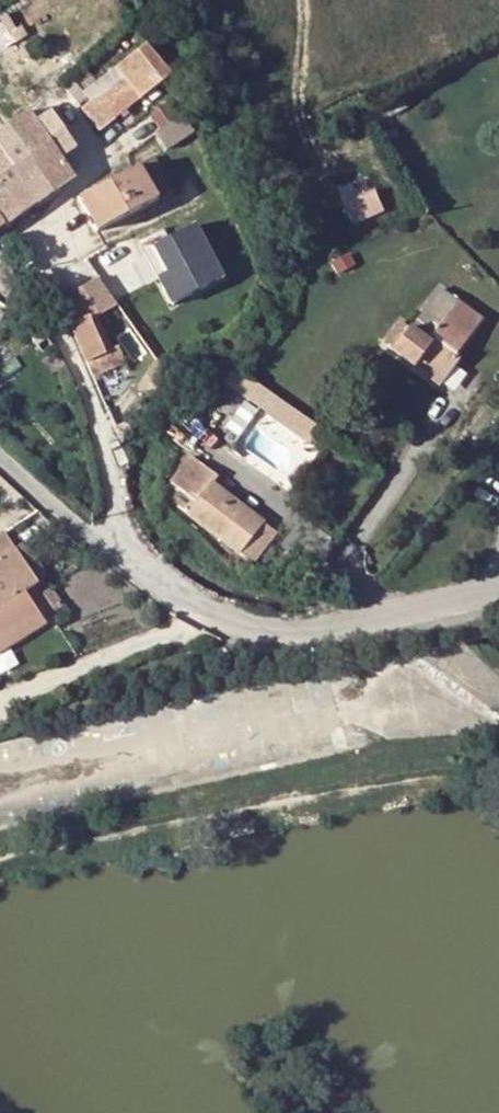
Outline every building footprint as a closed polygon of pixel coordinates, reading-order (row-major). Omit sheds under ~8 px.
[(27,35),(44,24),(37,12),(20,24),(27,35)] [(137,51),(115,68),(123,79),(146,61),(137,51)] [(140,99),(162,82),(146,61),(123,79),(140,99)] [(83,110),(100,131),(113,121),(96,100),(83,110)] [(165,107),(149,117),(159,131),(174,122),(165,107)] [(41,132),(27,112),(11,124),(54,189),(72,176),(59,158),(72,149),(54,122),(41,132)] [(165,149),(192,132),(182,116),(174,122),(159,131),(155,133),(165,149)] [(54,189),(11,124),(0,131),(0,154),(34,203),(54,189)] [(0,154),(0,194),(15,216),(34,203),(0,154)] [(77,201),(94,232),(170,190),(153,160),(132,171),(77,201)] [(15,216),(0,194),(0,227),(15,216)] [(191,227),(167,240),(153,247),(166,272),(156,278),(170,306),(220,279),(191,227)] [(161,229),(137,242),(156,278),(166,272),(153,247),(167,240),(161,229)] [(454,355),(481,320),(439,289),(409,331),(399,325),(384,346),(439,385),(459,358),(454,355)] [(68,326),(92,378),(111,370),(109,366),(121,362),(116,351),(104,356),(88,318),(72,324),(68,326)] [(31,339),(41,353),(51,346),(41,331),(31,339)] [(43,361),(52,375),(65,365),(56,353),(43,361)] [(239,554),(262,524),(209,484),(187,513),(239,554)] [(39,613),(27,591),(38,584),(7,534),(0,538),(0,637),(39,613)] [(39,613),(0,637),(0,651),(46,624),(39,613)]
